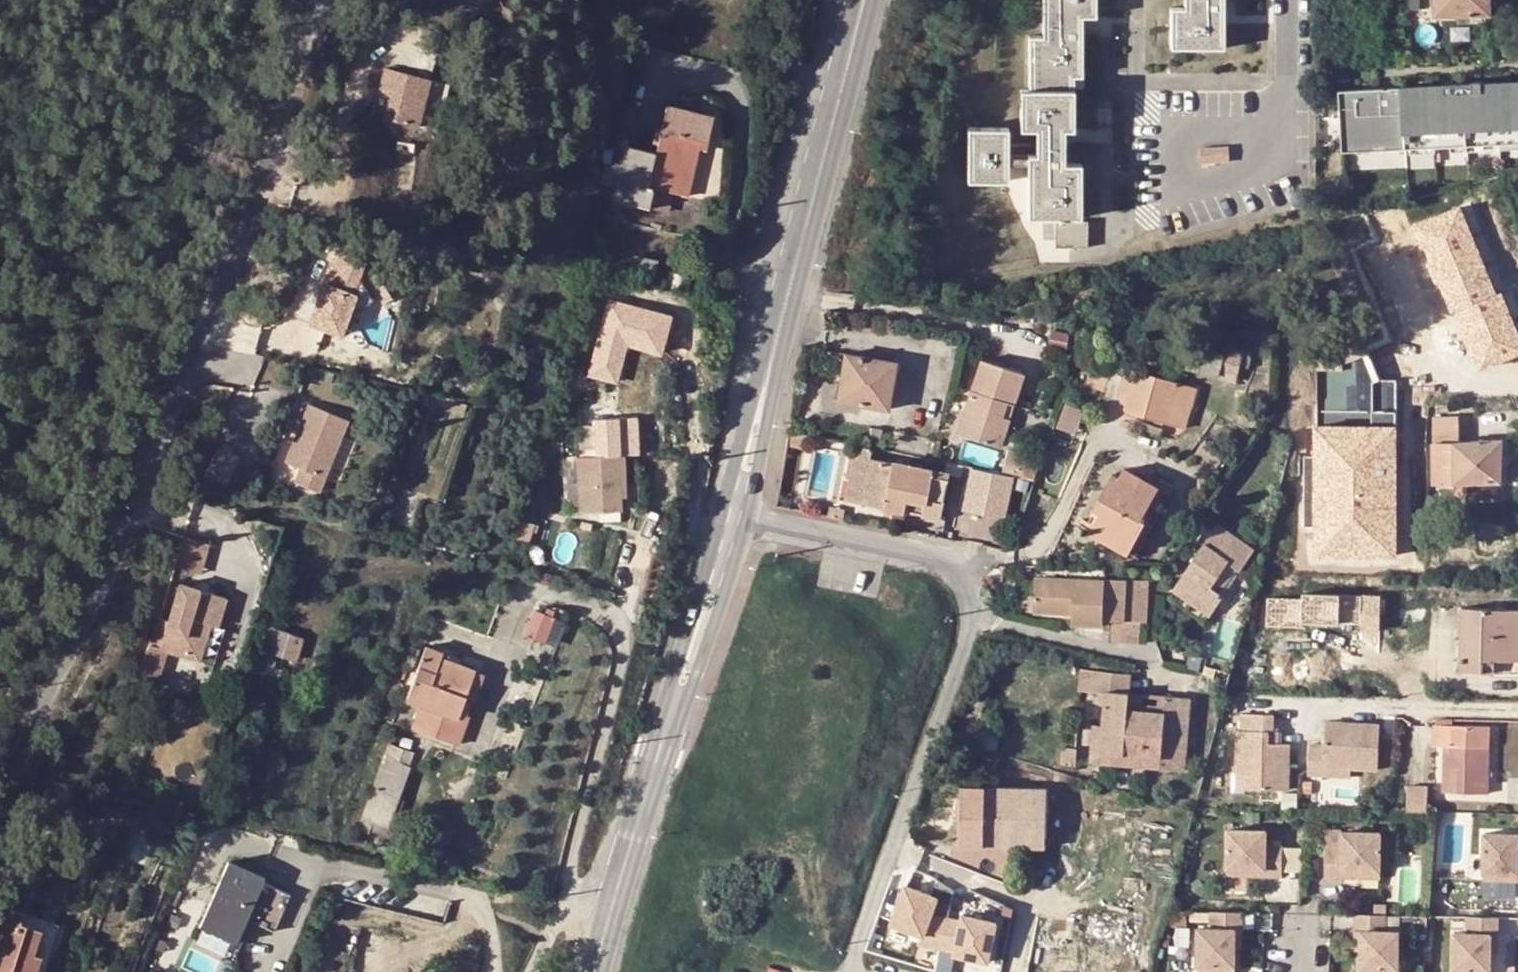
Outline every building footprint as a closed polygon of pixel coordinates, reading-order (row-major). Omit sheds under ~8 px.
[(1031,92),(1022,91),(1023,129),(1039,129),(1038,157),(1031,157),(1030,164),(1030,216),(1048,216),(1048,235),(1059,236),(1059,245),(1090,245),(1090,220),(1067,220),(1067,216),(1081,216),(1081,165),(1065,165),(1058,165),(1058,142),(1065,142),(1065,129),(1073,128),(1073,76),(1083,76),(1083,37),(1075,37),(1075,16),(1083,16),(1096,16),(1097,0),(1045,0),(1045,38),(1031,37),(1031,92)] [(1187,9),(1173,10),(1173,49),(1224,48),(1225,9),(1218,9),(1218,0),(1187,0),(1187,9)] [(1438,17),(1493,16),(1493,0),(1437,0),(1438,17)] [(426,72),(379,64),(375,85),(388,88),(384,114),(417,120),(426,72)] [(446,76),(426,72),(417,120),(437,124),(446,76)] [(1342,91),(1344,152),(1517,148),(1517,86),(1342,91)] [(598,188),(613,191),(602,241),(613,243),(624,203),(647,208),(653,189),(673,194),(688,198),(698,151),(701,139),(709,141),(714,116),(667,104),(655,152),(623,145),(619,163),(613,161),(612,168),(603,166),(598,188)] [(628,120),(631,108),(621,106),(618,118),(628,120)] [(970,180),(1008,180),(1008,164),(1008,157),(1008,130),(970,131),(970,180)] [(709,141),(701,139),(698,151),(706,153),(709,141)] [(1230,145),(1200,147),(1201,163),(1230,162),(1230,145)] [(673,194),(653,189),(647,208),(668,214),(673,194)] [(1414,226),(1448,315),(1456,312),(1478,371),(1517,356),(1517,334),(1503,294),(1495,297),(1460,208),(1414,226)] [(337,252),(310,323),(342,335),(348,316),(373,300),(359,277),(365,262),(337,252)] [(633,256),(629,271),(654,276),(657,261),(633,256)] [(607,268),(596,265),(594,276),(595,276),(605,278),(607,268)] [(1222,355),(1185,345),(1180,365),(1235,380),(1242,351),(1225,346),(1222,355)] [(888,410),(896,363),(846,353),(837,400),(888,410)] [(1313,372),(1311,559),(1398,560),(1399,382),(1378,382),(1367,356),(1341,367),(1341,373),(1313,372)] [(1023,372),(983,359),(958,434),(999,447),(1008,419),(1023,372)] [(1140,372),(1129,369),(1121,395),(1131,398),(1140,372)] [(1196,389),(1140,372),(1131,398),(1127,412),(1185,429),(1196,389)] [(346,424),(304,407),(280,465),(296,471),(290,486),(317,497),(346,424)] [(1243,415),(1240,419),(1246,424),(1249,420),(1243,415)] [(1433,416),(1433,484),(1455,484),(1455,496),(1466,497),(1466,483),(1503,483),(1503,442),(1460,441),(1460,417),(1433,416)] [(1016,422),(1008,419),(999,447),(1007,450),(1016,422)] [(231,455),(214,447),(203,474),(220,481),(231,455)] [(861,502),(869,459),(853,456),(845,499),(861,502)] [(949,475),(869,459),(861,502),(940,517),(949,475)] [(623,460),(574,461),(575,516),(619,515),(620,502),(625,502),(623,460)] [(1012,475),(971,468),(963,509),(1003,517),(1012,475)] [(1124,469),(1119,478),(1113,474),(1095,508),(1102,512),(1091,532),(1130,553),(1147,522),(1143,520),(1161,488),(1124,469)] [(1143,520),(1147,522),(1130,553),(1137,557),(1171,493),(1161,488),(1143,520)] [(1218,593),(1211,587),(1219,577),(1228,564),(1240,572),(1255,551),(1218,525),(1168,599),(1205,624),(1224,597),(1218,593)] [(190,534),(181,564),(206,571),(215,541),(190,534)] [(1103,625),(1104,621),(1150,623),(1152,581),(1035,577),(1035,591),(1034,610),(1071,611),(1072,623),(1103,625)] [(1211,587),(1218,593),(1227,583),(1219,577),(1211,587)] [(217,612),(177,587),(141,644),(174,666),(195,633),(201,638),(217,612)] [(1034,610),(1035,591),(1020,590),(1019,609),(1034,610)] [(532,634),(554,639),(560,612),(537,607),(532,634)] [(1463,608),(1461,672),(1484,672),(1484,660),(1517,660),(1517,610),(1463,608)] [(271,654),(298,660),(304,637),(262,625),(251,670),(267,674),(271,654)] [(422,706),(413,730),(458,747),(466,723),(459,719),(477,669),(443,656),(444,652),(428,646),(408,700),(422,706)] [(293,680),(298,660),(271,654),(267,674),(293,680)] [(1185,673),(1216,679),(1217,674),(1230,677),(1232,667),(1188,659),(1185,673)] [(1484,660),(1484,672),(1517,672),(1517,660),(1484,660)] [(1165,713),(1143,712),(1130,711),(1130,699),(1131,694),(1109,692),(1106,727),(1104,753),(1161,759),(1160,769),(1186,771),(1191,699),(1166,697),(1165,713)] [(1130,711),(1143,712),(1143,700),(1130,699),(1130,711)] [(1242,715),(1243,733),(1238,733),(1238,776),(1245,776),(1245,792),(1291,791),(1291,744),(1280,744),(1268,744),(1268,732),(1274,732),(1274,715),(1242,715)] [(1324,767),(1349,768),(1376,769),(1379,725),(1335,722),(1325,722),(1325,746),(1309,745),(1308,775),(1324,776),(1324,767)] [(1161,759),(1104,753),(1106,727),(1095,726),(1094,763),(1160,769),(1161,759)] [(1446,748),(1452,748),(1454,728),(1433,728),(1432,747),(1446,748)] [(1452,748),(1446,748),(1444,794),(1488,795),(1490,729),(1454,728),(1452,748)] [(1268,732),(1268,744),(1280,744),(1280,731),(1274,732),(1268,732)] [(1064,747),(1063,766),(1075,766),(1076,748),(1064,747)] [(383,749),(356,823),(369,828),(385,833),(407,772),(396,768),(400,755),(383,749)] [(1324,767),(1324,776),(1349,777),(1349,768),(1324,767)] [(1422,812),(1422,787),(1402,787),(1402,812),(1422,812)] [(1048,789),(964,788),(963,845),(986,845),(986,835),(1047,836),(1048,789)] [(365,840),(369,828),(356,823),(352,835),(365,840)] [(1285,847),(1269,847),(1268,832),(1230,832),(1230,870),(1268,870),(1268,878),(1286,878),(1285,847)] [(1341,871),(1381,871),(1381,833),(1326,833),(1326,848),(1326,878),(1341,878),(1341,871)] [(1483,833),(1483,872),(1516,872),(1516,880),(1517,880),(1517,833),(1483,833)] [(1047,836),(986,835),(986,845),(1046,846),(1047,836)] [(261,877),(225,862),(198,926),(235,942),(244,919),(258,925),(272,931),(288,894),(274,888),(259,882),(261,877)] [(1268,878),(1268,870),(1230,870),(1230,892),(1250,892),(1250,877),(1268,878)] [(1483,880),(1516,880),(1516,872),(1483,872),(1483,880)] [(972,918),(948,911),(954,892),(914,880),(900,924),(927,932),(924,939),(1003,963),(1017,918),(976,905),(972,918)] [(50,922),(1,906),(0,908),(0,971),(34,971),(50,922)] [(1200,932),(1200,966),(1235,965),(1235,947),(1235,930),(1246,931),(1246,914),(1214,913),(1214,931),(1200,932)] [(1355,915),(1355,930),(1361,930),(1361,951),(1361,968),(1398,968),(1399,931),(1386,931),(1385,915),(1355,915)] [(1491,953),(1491,934),(1499,934),(1499,917),(1467,916),(1467,932),(1454,933),(1454,970),(1491,969),(1491,953)] [(1246,931),(1235,930),(1235,947),(1246,947),(1246,931)] [(363,931),(357,971),(373,971),(379,935),(363,931)] [(1499,953),(1499,934),(1491,934),(1491,953),(1499,953)]
